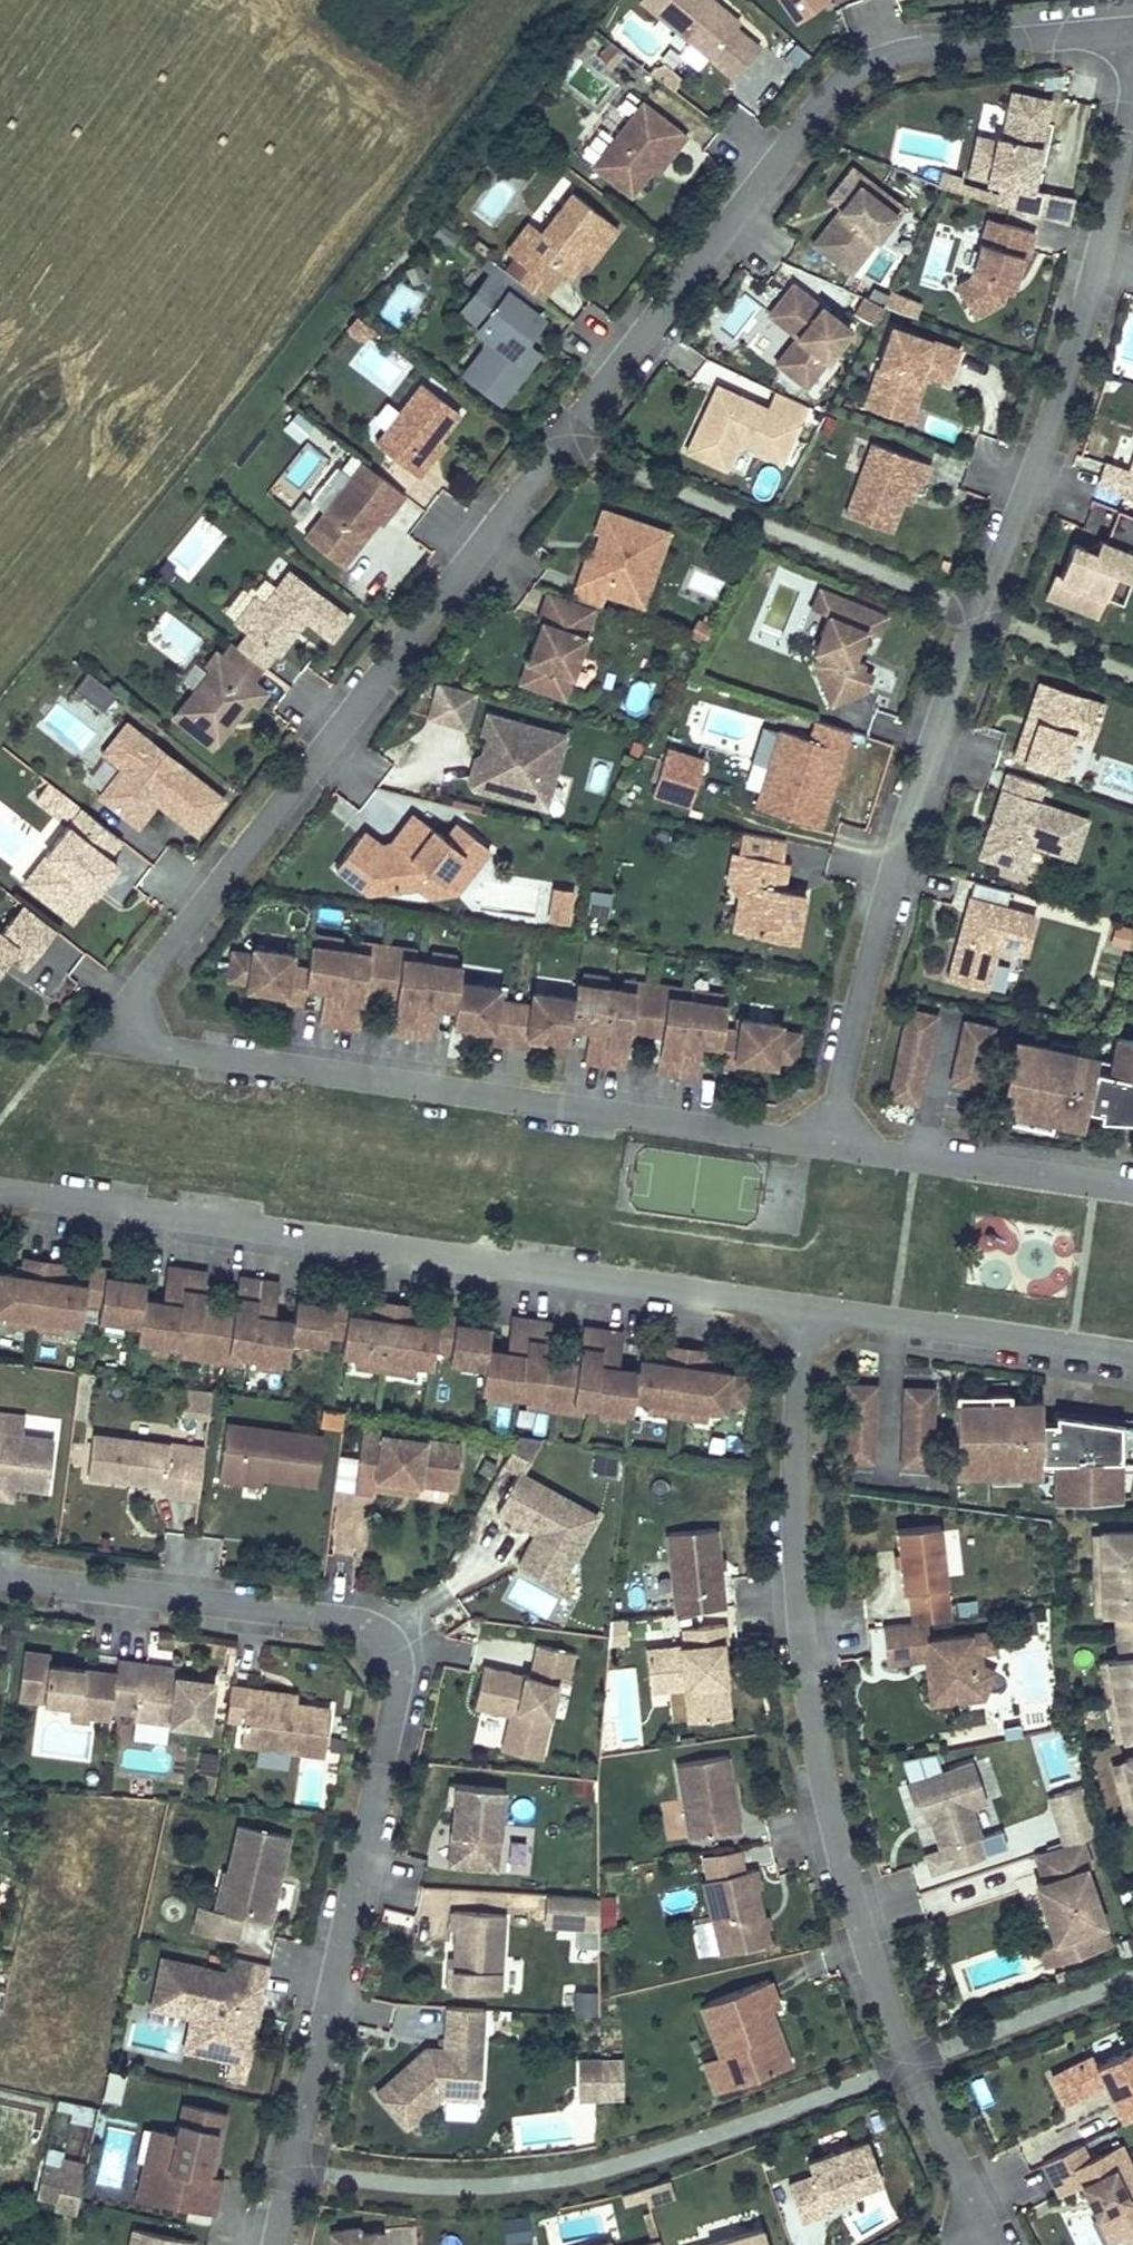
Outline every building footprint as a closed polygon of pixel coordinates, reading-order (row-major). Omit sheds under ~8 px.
[(701,2),(703,0),(634,0),(727,77),(753,46),(729,26),(701,2)] [(709,0),(703,0),(701,2),(729,26),(734,21),(709,0)] [(790,18),(816,0),(777,0),(790,18)] [(1023,189),(1042,99),(1004,91),(994,138),(988,136),(988,138),(980,177),(979,180),(993,183),(989,201),(1029,213),(1034,191),(1023,189)] [(645,168),(662,146),(667,149),(679,134),(636,101),(587,165),(611,184),(625,194),(645,168)] [(980,177),(988,138),(968,134),(960,173),(980,177)] [(650,171),(667,149),(662,146),(645,168),(650,171)] [(844,271),(889,212),(852,183),(833,208),(835,210),(822,227),(820,225),(806,242),(844,271)] [(591,254),(612,226),(566,191),(536,231),(526,245),(518,239),(506,254),(524,268),(514,281),(521,287),(529,293),(536,298),(537,298),(557,271),(564,275),(577,258),(584,249),(591,254)] [(991,246),(998,222),(982,217),(975,241),(991,246)] [(526,245),(536,231),(523,221),(501,250),(506,254),(518,239),(526,245)] [(998,291),(1001,281),(1007,283),(1016,254),(1021,256),(1028,231),(998,222),(991,246),(975,241),(964,276),(950,283),(968,315),(995,301),(998,291)] [(584,263),(591,254),(584,249),(577,258),(584,263)] [(508,298),(511,293),(514,296),(521,287),(514,281),(493,265),(459,308),(478,324),(481,347),(473,358),(507,384),(531,353),(516,342),(535,318),(519,306),(508,298)] [(398,330),(423,298),(401,280),(376,312),(398,330)] [(1004,293),(1007,283),(1001,281),(998,291),(1004,293)] [(800,385),(844,328),(786,282),(770,303),(798,325),(790,335),(794,338),(773,364),(800,385)] [(519,306),(529,293),(521,287),(514,296),(511,293),(508,298),(519,306)] [(895,293),(891,306),(916,314),(920,300),(895,293)] [(740,336),(757,302),(741,294),(724,328),(740,336)] [(798,325),(770,303),(762,313),(790,335),(798,325)] [(941,380),(952,349),(886,325),(864,389),(908,404),(917,381),(911,379),(914,371),(919,373),(941,380)] [(790,335),(769,361),(773,364),(794,338),(790,335)] [(369,337),(348,365),(390,396),(411,368),(369,337)] [(507,384),(473,358),(461,372),(495,399),(507,384)] [(430,444),(454,412),(416,383),(370,443),(413,477),(425,461),(420,457),(430,444)] [(774,461),(800,405),(770,390),(762,407),(748,402),(745,408),(737,404),(734,395),(710,384),(689,430),(704,437),(696,456),(719,467),(732,441),(774,461)] [(903,419),(908,404),(864,389),(859,403),(903,419)] [(745,408),(748,402),(734,395),(737,404),(745,408)] [(301,439),(314,420),(296,408),(283,427),(301,439)] [(696,456),(704,437),(689,430),(680,450),(696,456)] [(1121,470),(1098,462),(1091,482),(1132,497),(1132,437),(1121,470)] [(895,499),(904,476),(910,478),(917,481),(924,463),(865,441),(839,513),(884,529),(895,499)] [(425,461),(435,448),(430,444),(420,457),(425,461)] [(731,470),(744,475),(752,454),(739,448),(731,470)] [(377,524),(400,494),(360,463),(348,478),(347,477),(300,537),(338,566),(373,521),(377,524)] [(901,502),(910,478),(904,476),(895,499),(901,502)] [(650,565),(662,531),(596,508),(588,531),(593,533),(588,547),(594,549),(590,559),(583,563),(578,577),(573,576),(565,598),(589,607),(593,608),(599,592),(628,602),(642,562),(650,565)] [(1132,563),(1132,517),(1110,508),(1098,540),(1093,538),(1089,547),(1084,549),(1076,546),(1066,542),(1053,574),(1048,572),(1039,595),(1089,614),(1098,593),(1107,569),(1122,575),(1128,577),(1132,563)] [(1089,547),(1093,538),(1076,546),(1084,549),(1089,547)] [(590,559),(594,549),(588,547),(581,551),(573,576),(578,577),(583,563),(590,559)] [(636,605),(650,565),(642,562),(628,602),(636,605)] [(1113,599),(1122,575),(1107,569),(1098,593),(1113,599)] [(273,654),(317,596),(284,570),(258,604),(249,597),(230,621),(273,654)] [(720,598),(724,578),(692,570),(688,590),(720,598)] [(846,657),(857,628),(871,634),(879,613),(812,586),(804,607),(821,613),(813,634),(818,636),(812,651),(807,663),(825,703),(858,689),(865,672),(855,669),(858,661),(846,657)] [(523,652),(514,681),(558,697),(589,607),(565,598),(541,590),(531,619),(534,621),(525,647),(531,649),(529,654),(523,652)] [(151,643),(194,662),(207,633),(164,614),(151,643)] [(812,651),(818,636),(813,634),(807,648),(812,651)] [(251,706),(263,691),(212,651),(201,666),(206,670),(191,689),(169,716),(208,747),(226,725),(221,721),(225,717),(229,720),(243,704),(245,701),(251,706)] [(104,709),(117,692),(87,668),(73,685),(104,709)] [(646,715),(653,683),(631,678),(624,710),(646,715)] [(461,727),(470,692),(433,681),(423,717),(461,727)] [(1053,771),(1066,733),(1085,739),(1097,703),(1032,681),(1021,713),(1032,716),(1025,735),(1015,731),(1007,755),(1053,771)] [(550,775),(561,734),(482,712),(476,734),(482,735),(478,752),(477,756),(482,757),(480,766),(473,769),(468,788),(525,803),(525,802),(534,771),(550,775)] [(813,825),(842,729),(809,719),(803,739),(773,729),(761,768),(774,772),(762,810),(813,825)] [(219,799),(122,723),(99,752),(118,767),(96,795),(134,825),(152,802),(192,833),(219,799)] [(667,743),(652,793),(690,805),(705,755),(667,743)] [(480,766),(482,757),(477,756),(478,752),(470,757),(464,780),(468,788),(473,769),(480,766)] [(750,806),(762,810),(774,772),(761,768),(750,806)] [(541,807),(550,775),(534,771),(525,802),(525,803),(541,807)] [(52,813),(63,800),(47,787),(36,801),(52,813)] [(1016,868),(1039,802),(996,787),(973,853),(1016,868)] [(112,863),(103,856),(117,839),(78,808),(41,854),(57,867),(35,894),(68,921),(83,901),(80,898),(86,890),(90,893),(112,863)] [(391,847),(414,817),(408,813),(387,842),(375,844),(358,831),(355,835),(375,849),(391,847)] [(437,881),(471,837),(452,823),(440,837),(414,817),(391,847),(375,849),(355,835),(330,867),(362,891),(413,884),(437,881)] [(789,939),(798,890),(776,886),(771,885),(775,859),(779,839),(735,831),(727,878),(741,880),(736,905),(730,904),(726,927),(789,939)] [(451,892),(484,848),(471,837),(437,881),(413,884),(427,895),(451,892)] [(35,894),(57,867),(41,854),(19,882),(35,894)] [(776,886),(782,860),(775,859),(771,885),(776,886)] [(736,905),(741,880),(727,878),(720,876),(716,902),(736,905)] [(562,922),(567,889),(551,887),(547,920),(562,922)] [(610,913),(611,891),(588,890),(587,912),(610,913)] [(1018,952),(1029,913),(963,895),(941,977),(979,987),(990,944),(1018,952)] [(52,929),(19,904),(9,916),(42,942),(42,941),(52,929)] [(6,956),(21,967),(41,942),(42,942),(9,916),(0,928),(0,963),(6,956)] [(1106,944),(1128,952),(1132,937),(1132,927),(1113,921),(1106,944)] [(335,948),(336,939),(313,935),(312,945),(335,948)] [(408,958),(410,949),(353,941),(352,950),(393,956),(408,958)] [(492,999),(494,986),(453,981),(455,965),(449,964),(438,963),(425,961),(408,958),(393,956),(352,950),(335,948),(312,945),(305,944),(302,968),(285,966),(287,953),(248,947),(247,954),(229,951),(224,980),(244,983),(243,989),(281,994),(280,1001),(299,1004),(302,985),(315,987),(320,988),(319,995),(315,1023),(355,1029),(357,1017),(360,992),(367,992),(385,995),(392,996),(389,1021),(387,1033),(426,1038),(430,1010),(431,1004),(437,1004),(451,1006),(448,1023),(487,1028),(486,1036),(524,1041),(525,1034),(564,1039),(566,1023),(580,1024),(586,1025),(585,1032),(581,1060),(621,1065),(622,1054),(626,1028),(650,1032),(657,1033),(654,1059),(652,1070),(692,1076),(696,1048),(697,1041),(702,1042),(715,1043),(713,1062),(732,1065),(733,1057),(752,1060),(770,1063),(771,1057),(792,1059),(795,1031),(776,1028),(776,1022),(737,1017),(735,1030),(718,1027),(722,1003),(715,1002),(699,1000),(692,999),(675,997),(646,993),(618,989),(601,986),(595,985),(578,983),(570,982),(569,997),(527,992),(526,1004),(492,999)] [(449,964),(450,955),(427,951),(425,961),(438,963),(449,964)] [(998,961),(989,984),(1009,991),(1017,968),(998,961)] [(601,986),(603,976),(580,973),(578,983),(595,985),(601,986)] [(675,997),(676,987),(620,979),(618,989),(646,993),(675,997)] [(715,1002),(716,993),(693,990),(692,999),(699,1000),(715,1002)] [(280,1001),(281,994),(262,992),(261,999),(280,1001)] [(360,992),(357,1017),(364,1018),(367,992),(360,992)] [(389,1021),(392,996),(385,995),(382,1020),(389,1021)] [(909,1099),(929,1016),(905,1010),(885,1094),(909,1099)] [(972,1084),(985,1028),(961,1023),(948,1080),(972,1084)] [(629,1055),(632,1030),(626,1028),(622,1054),(629,1055)] [(654,1059),(657,1033),(650,1032),(647,1057),(654,1059)] [(1105,1032),(1100,1057),(1002,1036),(987,1103),(1040,1115),(1071,1122),(1078,1089),(1091,1092),(1089,1100),(1132,1110),(1132,1037),(1105,1032)] [(524,1041),(486,1036),(485,1043),(523,1048),(524,1041)] [(752,1060),(733,1057),(732,1065),(751,1068),(752,1060)] [(1038,1124),(1040,1115),(987,1103),(985,1112),(1038,1124)] [(1004,1230),(979,1234),(981,1249),(1006,1246),(1004,1230)] [(21,1258),(20,1265),(60,1270),(61,1264),(21,1258)] [(122,1272),(103,1270),(102,1277),(122,1279),(122,1272)] [(208,1285),(202,1284),(198,1309),(204,1310),(208,1285)] [(234,1289),(228,1288),(225,1313),(231,1314),(234,1289)] [(372,1298),(371,1305),(411,1310),(412,1304),(372,1298)] [(370,1308),(363,1308),(362,1316),(369,1317),(370,1308)] [(417,1315),(410,1314),(409,1323),(416,1324),(417,1315)] [(554,1334),(547,1333),(543,1358),(550,1359),(554,1334)] [(578,1337),(572,1336),(568,1362),(575,1362),(578,1337)] [(164,1345),(141,1342),(140,1351),(163,1354),(164,1345)] [(664,1342),(664,1348),(703,1354),(704,1347),(664,1342)] [(236,1364),(238,1355),(181,1347),(180,1356),(236,1364)] [(663,1352),(655,1351),(654,1360),(662,1361),(663,1352)] [(278,1361),(255,1357),(253,1367),(276,1370),(278,1361)] [(702,1358),(701,1367),(708,1367),(710,1359),(702,1358)] [(733,1370),(731,1404),(745,1405),(748,1371),(733,1370)] [(866,1458),(869,1386),(845,1385),(842,1456),(866,1458)] [(208,1417),(211,1390),(183,1386),(180,1413),(208,1417)] [(924,1461),(927,1388),(903,1388),(900,1461),(924,1461)] [(507,1402),(509,1393),(486,1390),(484,1399),(507,1402)] [(1131,1469),(1132,1424),(1051,1413),(1051,1421),(1037,1420),(1037,1401),(1005,1401),(986,1401),(986,1391),(951,1391),(951,1461),(984,1461),(984,1471),(1050,1470),(1050,1498),(1115,1496),(1115,1469),(1131,1469)] [(581,1413),(582,1404),(526,1395),(524,1405),(581,1413)] [(321,1422),(341,1426),(344,1410),(324,1406),(321,1422)] [(621,1419),(622,1409),(599,1406),(598,1416),(621,1419)] [(23,1417),(0,1414),(0,1433),(20,1436),(23,1417)] [(313,1485),(319,1436),(240,1426),(239,1432),(221,1430),(215,1478),(234,1481),(235,1474),(313,1485)] [(451,1488),(458,1444),(358,1430),(350,1491),(371,1494),(371,1488),(373,1477),(415,1483),(451,1488)] [(51,1440),(20,1436),(0,1433),(0,1480),(10,1481),(9,1486),(10,1487),(44,1491),(51,1440)] [(195,1498),(201,1448),(184,1446),(183,1454),(165,1452),(166,1444),(89,1434),(84,1475),(160,1485),(159,1493),(195,1498)] [(499,1463),(519,1473),(534,1445),(514,1434),(499,1463)] [(984,1471),(984,1461),(951,1461),(951,1471),(984,1471)] [(593,1514),(519,1473),(497,1513),(526,1529),(529,1524),(535,1528),(537,1534),(534,1541),(529,1538),(514,1564),(537,1577),(545,1562),(562,1571),(593,1514)] [(415,1483),(373,1477),(371,1488),(414,1494),(415,1483)] [(9,1500),(10,1487),(9,1486),(10,1481),(0,1480),(0,1499),(9,1500)] [(935,1522),(892,1527),(899,1588),(905,1587),(908,1620),(923,1619),(946,1615),(941,1566),(937,1538),(935,1522)] [(529,1524),(526,1529),(529,1538),(534,1541),(537,1534),(535,1528),(529,1524)] [(712,1527),(664,1532),(673,1611),(720,1605),(712,1527)] [(1096,1530),(1097,1554),(1088,1554),(1089,1573),(1097,1573),(1115,1572),(1132,1572),(1132,1529),(1096,1530)] [(1096,1530),(1087,1530),(1088,1554),(1097,1554),(1096,1530)] [(562,1571),(545,1562),(537,1577),(554,1586),(562,1571)] [(1132,1630),(1132,1572),(1115,1572),(1097,1573),(1098,1595),(1089,1595),(1090,1612),(1112,1611),(1112,1633),(1132,1630)] [(1097,1573),(1089,1573),(1089,1595),(1098,1595),(1097,1573)] [(609,1617),(609,1642),(627,1643),(627,1617),(609,1617)] [(990,1628),(925,1635),(923,1619),(908,1620),(879,1623),(883,1660),(922,1655),(931,1654),(932,1663),(927,1663),(928,1669),(923,1669),(927,1701),(953,1698),(951,1686),(971,1684),(981,1690),(991,1669),(977,1662),(976,1651),(977,1650),(992,1647),(990,1628)] [(1112,1633),(1116,1655),(1095,1658),(1098,1676),(1107,1674),(1111,1695),(1125,1692),(1132,1690),(1132,1630),(1112,1633)] [(718,1640),(643,1648),(646,1680),(680,1676),(690,1685),(694,1719),(726,1715),(718,1640)] [(563,1684),(570,1652),(533,1643),(526,1675),(519,1674),(518,1678),(505,1675),(506,1671),(479,1665),(470,1706),(505,1713),(510,1714),(505,1738),(540,1746),(546,1716),(554,1682),(563,1684)] [(47,1654),(21,1651),(15,1697),(36,1700),(69,1704),(84,1706),(86,1706),(87,1706),(85,1715),(107,1718),(108,1709),(113,1673),(91,1671),(90,1674),(80,1672),(80,1669),(46,1665),(47,1654)] [(931,1654),(922,1655),(923,1669),(928,1669),(927,1663),(932,1663),(931,1654)] [(204,1727),(211,1680),(174,1675),(137,1670),(138,1662),(115,1659),(115,1662),(113,1673),(108,1709),(131,1712),(130,1717),(204,1727)] [(174,1675),(175,1667),(138,1662),(137,1670),(174,1675)] [(1107,1674),(1098,1676),(1103,1696),(1111,1695),(1107,1674)] [(680,1676),(646,1680),(647,1689),(681,1685),(685,1720),(694,1719),(690,1685),(680,1676)] [(971,1684),(951,1686),(953,1698),(979,1695),(981,1690),(971,1684)] [(244,1688),(237,1743),(321,1754),(327,1706),(292,1702),(267,1699),(268,1691),(244,1688)] [(1125,1692),(1111,1695),(1103,1696),(1107,1714),(1115,1713),(1120,1737),(1132,1734),(1132,1690),(1125,1692)] [(293,1694),(268,1691),(267,1699),(292,1702),(293,1694)] [(84,1706),(69,1704),(67,1719),(84,1721),(85,1715),(86,1706),(84,1706)] [(510,1714),(505,1713),(498,1748),(537,1757),(540,1746),(505,1738),(510,1714)] [(1115,1713),(1107,1714),(1111,1739),(1120,1737),(1115,1713)] [(1072,1777),(1058,1728),(1033,1736),(1047,1784),(1072,1777)] [(214,1773),(216,1753),(199,1751),(197,1771),(214,1773)] [(1119,1757),(1124,1776),(1114,1779),(1124,1817),(1132,1815),(1132,1753),(1119,1757)] [(723,1754),(674,1762),(686,1837),(736,1829),(733,1811),(728,1811),(723,1785),(728,1783),(723,1754)] [(324,1805),(327,1756),(298,1755),(295,1804),(324,1805)] [(1119,1757),(1109,1759),(1114,1779),(1124,1776),(1119,1757)] [(969,1759),(902,1782),(908,1801),(914,1798),(921,1819),(927,1817),(937,1847),(977,1834),(966,1804),(982,1798),(969,1759)] [(1093,1830),(1077,1781),(1049,1791),(1054,1806),(1048,1807),(1059,1841),(1093,1830)] [(493,1867),(499,1787),(446,1782),(445,1802),(450,1803),(445,1863),(493,1867)] [(728,1783),(723,1785),(728,1811),(733,1811),(728,1783)] [(1054,1806),(1049,1791),(1043,1793),(1048,1807),(1054,1806)] [(286,1835),(237,1823),(226,1871),(238,1875),(234,1894),(217,1890),(212,1909),(196,1905),(191,1930),(234,1939),(239,1916),(266,1923),(276,1880),(269,1878),(271,1871),(278,1872),(286,1835)] [(983,1833),(985,1850),(1007,1847),(1004,1829),(983,1833)] [(1086,1862),(1077,1836),(1031,1852),(1037,1870),(1041,1869),(1044,1876),(1039,1878),(1032,1881),(1049,1934),(1050,1935),(1060,1932),(1068,1953),(1105,1940),(1080,1864),(1086,1862)] [(522,1866),(527,1841),(511,1838),(506,1862),(522,1866)] [(717,1952),(765,1940),(752,1886),(756,1884),(751,1866),(700,1878),(717,1952)] [(238,1875),(226,1871),(221,1871),(217,1890),(234,1894),(238,1875)] [(278,1872),(271,1871),(269,1878),(276,1880),(278,1872)] [(926,1911),(975,1905),(972,1881),(923,1887),(926,1911)] [(595,1924),(595,1895),(544,1893),(542,1920),(595,1924)] [(496,1991),(500,1913),(448,1910),(447,1928),(453,1929),(451,1957),(449,1988),(496,1991)] [(1049,1934),(1033,1940),(1040,1962),(1068,1953),(1060,1932),(1050,1935),(1049,1934)] [(266,1963),(226,1954),(223,1971),(159,1957),(148,2007),(189,2016),(209,2020),(216,2031),(211,2055),(228,2059),(225,2076),(240,2079),(254,2014),(249,2013),(253,1997),(258,1998),(266,1963)] [(786,2061),(773,2026),(765,2028),(758,2009),(766,2006),(774,2003),(764,1977),(698,2002),(716,2052),(728,2083),(786,2061)] [(565,2013),(598,2012),(597,1987),(564,1988),(565,2013)] [(258,1998),(253,1997),(249,2013),(254,2014),(258,1998)] [(373,2090),(403,2124),(439,2092),(442,2096),(474,2098),(476,2067),(463,2066),(464,2050),(478,2037),(480,2007),(443,2005),(441,2047),(429,2058),(421,2048),(373,2090)] [(766,2006),(758,2009),(765,2028),(773,2026),(766,2006)] [(209,2020),(189,2016),(182,2048),(211,2055),(216,2031),(209,2020)] [(476,2067),(478,2037),(464,2050),(463,2066),(476,2067)] [(1132,2040),(1091,2060),(1087,2052),(1059,2066),(1073,2093),(1099,2080),(1102,2084),(1104,2082),(1109,2092),(1106,2094),(1119,2119),(1132,2113),(1132,2041),(1132,2040)] [(423,2046),(421,2048),(429,2058),(441,2047),(423,2046)] [(728,2083),(716,2052),(700,2057),(712,2089),(728,2083)] [(597,2096),(596,2085),(579,2085),(579,2067),(596,2067),(596,2059),(573,2059),(573,2067),(573,2096),(597,2096)] [(1059,2066),(1047,2072),(1060,2099),(1073,2093),(1059,2066)] [(596,2085),(596,2067),(579,2067),(579,2085),(596,2085)] [(105,2070),(102,2097),(120,2099),(123,2072),(105,2070)] [(978,2108),(993,2103),(984,2075),(969,2079),(978,2108)] [(62,2121),(91,2125),(93,2106),(64,2102),(62,2121)] [(221,2112),(179,2103),(172,2134),(159,2131),(152,2164),(165,2167),(159,2200),(211,2211),(218,2177),(208,2175),(203,2173),(208,2148),(213,2149),(221,2112)] [(152,2164),(159,2131),(148,2128),(134,2195),(159,2200),(165,2167),(152,2164)] [(877,2177),(863,2137),(804,2159),(809,2173),(785,2181),(798,2218),(823,2209),(821,2204),(819,2198),(853,2186),(877,2177)] [(1040,2159),(1055,2192),(1078,2181),(1083,2190),(1091,2186),(1093,2191),(1097,2189),(1105,2205),(1101,2206),(1115,2236),(1132,2227),(1132,2174),(1116,2140),(1084,2156),(1076,2141),(1040,2159)] [(213,2149),(208,2148),(203,2173),(208,2175),(213,2149)] [(36,2200),(72,2209),(80,2172),(45,2164),(36,2200)] [(643,2195),(640,2183),(628,2186),(632,2198),(643,2195)] [(632,2198),(628,2186),(626,2188),(617,2190),(621,2202),(632,2198)] [(853,2186),(819,2198),(821,2204),(856,2192),(853,2186)] [(1101,2230),(1107,2239),(1115,2236),(1101,2206),(1105,2205),(1097,2189),(1093,2191),(1091,2186),(1083,2190),(1101,2230)] [(693,2244),(765,2244),(759,2225),(693,2244)] [(328,2230),(330,2244),(380,2244),(377,2230),(357,2232),(356,2226),(328,2230)] [(131,2227),(127,2244),(190,2244),(191,2241),(131,2227)] [(579,2244),(609,2244),(606,2237),(579,2244)] [(656,2237),(629,2244),(659,2244),(656,2237)]
